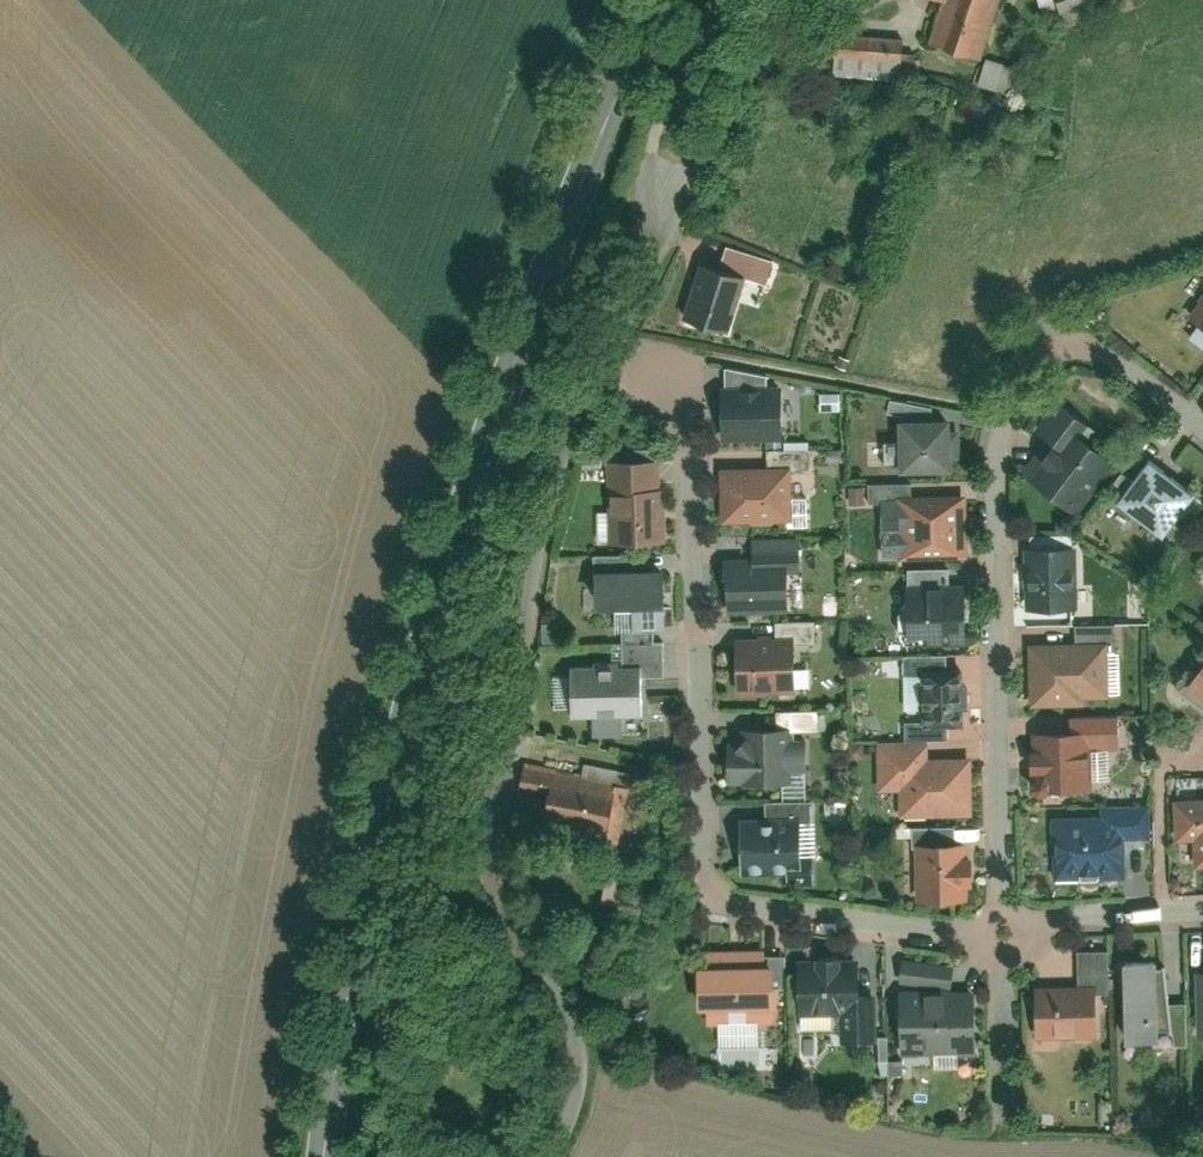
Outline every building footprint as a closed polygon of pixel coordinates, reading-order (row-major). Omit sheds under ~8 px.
[(930,43),(982,58),(998,0),(942,0),(930,43)] [(1101,0),(1056,0),(1060,13),(1101,0)] [(905,57),(905,30),(830,29),(830,57),(905,57)] [(981,58),(975,84),(1002,90),(1008,64),(981,58)] [(700,259),(682,319),(733,334),(751,274),(700,259)] [(725,430),(782,432),(784,392),(726,390),(725,430)] [(1092,425),(1063,400),(1038,430),(1059,448),(1032,479),(1062,505),(1102,460),(1079,440),(1092,425)] [(889,420),(892,469),(948,467),(945,417),(889,420)] [(658,538),(653,460),(605,463),(609,540),(658,538)] [(1164,531),(1195,493),(1157,462),(1126,499),(1164,531)] [(719,469),(721,523),(790,521),(788,467),(719,469)] [(900,558),(961,557),(960,496),(898,497),(900,558)] [(1041,543),(1070,544),(1070,533),(1041,533),(1041,543)] [(1025,552),(1027,609),(1081,607),(1079,551),(1025,552)] [(725,604),(785,604),(784,564),(725,564),(725,604)] [(654,607),(653,568),(585,570),(587,636),(617,636),(668,634),(667,606),(654,607)] [(905,641),(954,640),(953,589),(905,590),(905,641)] [(737,686),(797,687),(798,643),(738,642),(737,686)] [(1027,644),(1028,706),(1082,705),(1082,699),(1110,698),(1109,642),(1027,644)] [(1181,687),(1202,705),(1202,661),(1181,687)] [(569,716),(644,712),(641,666),(567,670),(569,716)] [(912,672),(915,722),(959,720),(956,670),(912,672)] [(725,785),(783,782),(781,730),(741,732),(742,748),(723,749),(725,785)] [(1033,787),(1083,788),(1083,736),(1033,736),(1033,787)] [(898,790),(899,817),(968,814),(966,756),(926,758),(925,742),(877,743),(879,790),(898,790)] [(538,809),(604,824),(613,784),(547,769),(538,809)] [(1197,795),(1196,777),(1175,778),(1176,796),(1197,795)] [(1193,866),(1202,865),(1202,798),(1172,799),(1173,838),(1192,837),(1193,866)] [(1152,872),(1150,805),(1099,808),(1099,819),(1050,821),(1052,869),(1100,867),(1100,874),(1152,872)] [(739,867),(796,867),(796,822),(739,821),(739,867)] [(912,844),(914,900),(963,898),(961,843),(912,844)] [(796,1011),(848,1012),(849,960),(796,960),(796,1011)] [(1115,1037),(1163,1036),(1161,960),(1113,962),(1115,1037)] [(700,1016),(769,1016),(769,967),(699,968),(700,1016)] [(1198,1034),(1202,1034),(1202,969),(1194,970),(1198,1034)] [(938,991),(940,1045),(976,1044),(975,990),(938,991)] [(902,992),(904,1046),(940,1045),(938,991),(902,992)] [(1041,1030),(1098,1029),(1098,996),(1041,996),(1041,1030)] [(870,1040),(881,1073),(891,1069),(888,1059),(894,1057),(887,1034),(870,1040)]
